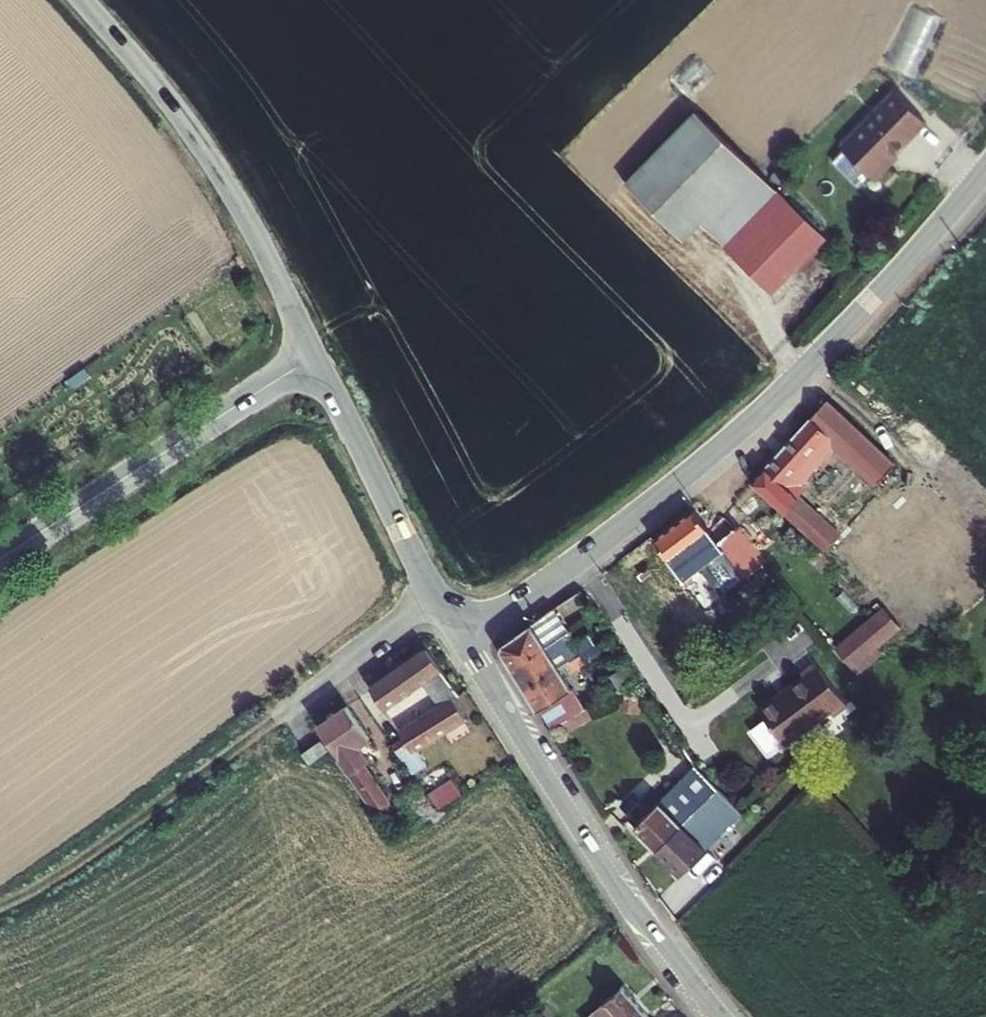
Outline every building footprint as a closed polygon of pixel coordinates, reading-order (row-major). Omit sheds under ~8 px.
[(899,92),(837,155),(842,159),(830,171),(856,197),(868,186),(872,191),(889,173),(885,168),(930,122),(899,92)] [(704,106),(643,169),(630,182),(688,237),(691,234),(707,217),(782,289),(836,232),(786,184),(704,106)] [(836,536),(784,483),(826,436),(875,481),(891,463),(822,400),(751,481),(822,551),(836,536)] [(691,509),(649,540),(686,588),(727,557),(691,509)] [(502,660),(507,668),(543,646),(564,633),(566,632),(549,607),(529,623),(500,645),(499,652),(502,660)] [(885,652),(881,647),(896,632),(875,611),(835,650),(861,676),(885,652)] [(563,661),(578,651),(573,643),(571,644),(564,633),(543,646),(555,665),(563,661)] [(519,687),(555,665),(543,646),(507,668),(519,687)] [(432,706),(383,742),(405,771),(415,763),(409,754),(462,719),(449,702),(456,696),(421,651),(363,692),(377,710),(416,684),(432,706)] [(578,651),(563,661),(569,670),(584,660),(578,651)] [(849,702),(815,659),(800,670),(804,675),(759,709),(765,716),(752,726),(768,748),(781,738),(784,742),(829,707),(835,713),(849,702)] [(538,706),(569,687),(555,665),(519,687),(533,709),(538,706)] [(589,674),(573,685),(579,694),(595,684),(589,674)] [(583,708),(569,687),(538,706),(552,728),(583,708)] [(343,706),(314,727),(375,807),(388,795),(360,761),(364,757),(355,747),(367,737),(343,706)] [(313,741),(293,756),(302,767),(322,752),(313,741)] [(720,784),(697,760),(635,822),(659,846),(720,784)] [(442,806),(463,792),(452,777),(432,791),(442,806)] [(435,812),(414,784),(395,799),(418,825),(435,812)] [(746,808),(720,784),(659,846),(685,872),(711,846),(710,844),(746,808)] [(375,807),(399,838),(414,828),(388,795),(375,807)] [(747,810),(731,826),(740,836),(757,819),(747,810)] [(596,1016),(649,1016),(626,991),(596,1016)]
